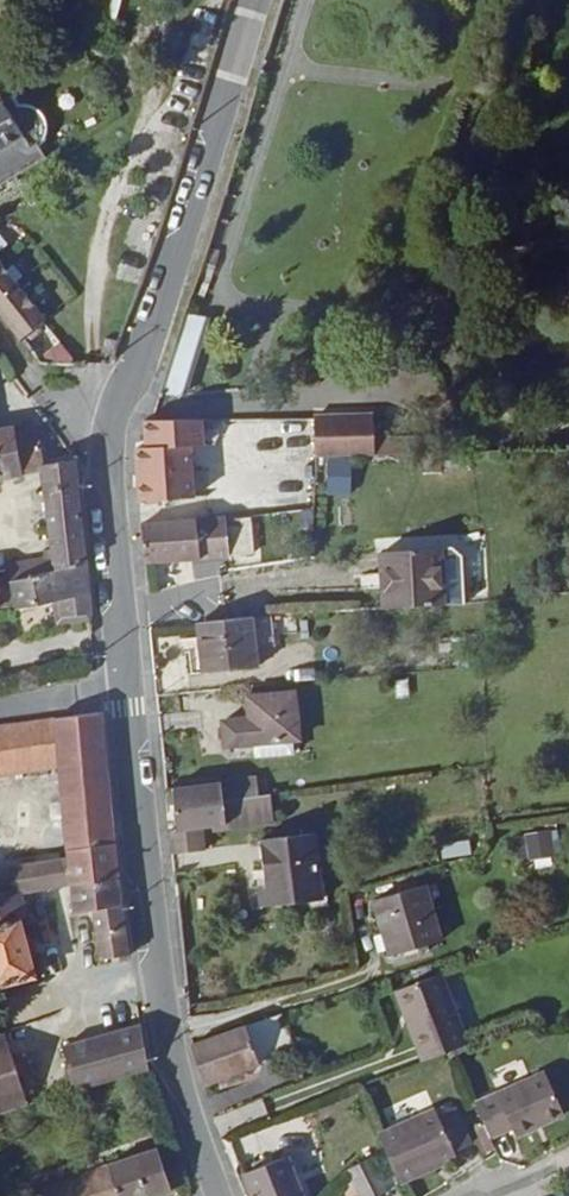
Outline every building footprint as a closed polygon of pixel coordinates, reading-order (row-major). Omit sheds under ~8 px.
[(121,0),(99,0),(94,20),(114,25),(121,0)] [(50,156),(42,145),(46,142),(50,123),(42,106),(31,99),(25,103),(10,97),(0,83),(0,190),(50,156)] [(0,267),(0,312),(25,343),(33,336),(39,341),(45,337),(41,330),(47,324),(49,323),(22,289),(29,283),(20,271),(9,278),(0,267)] [(203,324),(183,317),(160,391),(182,400),(203,324)] [(44,353),(38,345),(33,349),(40,357),(44,353)] [(321,464),(364,462),(362,422),(314,425),(315,464),(321,464)] [(196,503),(196,451),(210,450),(209,424),(151,425),(153,452),(139,452),(142,484),(144,509),(161,508),(161,504),(196,503)] [(5,456),(9,480),(46,472),(38,427),(0,434),(0,457),(5,456)] [(9,480),(5,456),(0,457),(0,482),(9,480)] [(79,465),(46,472),(49,492),(81,486),(79,465)] [(49,492),(54,537),(86,533),(83,511),(81,496),(84,495),(83,488),(81,486),(49,492)] [(200,525),(204,563),(236,560),(232,525),(232,522),(200,525)] [(200,525),(146,529),(150,569),(204,563),(200,525)] [(54,537),(57,559),(14,567),(16,582),(89,568),(86,533),(54,537)] [(389,613),(448,608),(444,553),(385,558),(389,613)] [(89,568),(16,582),(16,585),(19,609),(20,612),(58,605),(60,615),(94,611),(92,591),(89,568)] [(0,608),(1,611),(19,609),(16,585),(3,587),(0,569),(0,608)] [(182,600),(216,598),(215,582),(181,584),(182,600)] [(209,683),(264,676),(261,656),(282,654),(278,623),(227,628),(203,630),(209,683)] [(249,706),(251,728),(226,731),(229,755),(258,753),(260,766),(298,761),(296,748),(302,746),(297,700),(249,706)] [(70,855),(120,848),(114,796),(106,719),(0,731),(0,781),(61,774),(70,855)] [(229,814),(273,805),(272,787),(226,791),(229,814)] [(175,797),(176,819),(177,839),(206,835),(231,833),(229,814),(226,791),(175,797)] [(273,805),(229,814),(231,833),(275,828),(273,805)] [(527,863),(556,860),(553,832),(524,835),(527,863)] [(206,835),(177,839),(174,839),(176,860),(208,857),(206,835)] [(277,894),(278,912),(292,910),(298,910),(327,907),(320,840),(264,846),(269,896),(277,894)] [(76,892),(124,885),(120,848),(70,855),(71,865),(13,876),(11,878),(14,900),(27,897),(27,899),(76,892)] [(99,919),(127,914),(124,885),(76,892),(80,922),(99,919)] [(378,900),(393,957),(441,945),(427,888),(378,900)] [(264,896),(265,913),(278,912),(277,894),(269,896),(264,896)] [(0,903),(0,930),(25,923),(31,921),(27,899),(27,897),(14,900),(0,903)] [(130,939),(127,914),(99,919),(106,967),(133,963),(130,939)] [(0,933),(0,991),(40,983),(34,954),(27,925),(26,926),(0,933)] [(447,962),(401,979),(424,1038),(469,1020),(450,971),(447,962)] [(209,1090),(298,1057),(284,1019),(252,1031),(250,1031),(194,1053),(202,1073),(209,1090)] [(8,1036),(4,1020),(0,1021),(0,1039),(8,1036)] [(72,1099),(150,1078),(143,1033),(62,1052),(72,1099)] [(35,1108),(30,1087),(38,1083),(32,1061),(23,1063),(15,1034),(8,1036),(0,1039),(0,1117),(35,1108)] [(549,1076),(476,1104),(491,1139),(514,1130),(517,1137),(566,1118),(549,1076)] [(269,1118),(261,1090),(210,1105),(219,1134),(269,1118)] [(438,1115),(383,1137),(390,1157),(401,1184),(435,1171),(433,1166),(453,1157),(441,1123),(438,1115)] [(441,1123),(453,1157),(470,1150),(457,1117),(441,1123)] [(43,1192),(44,1195),(173,1195),(160,1155),(43,1192)] [(298,1156),(292,1158),(307,1195),(315,1195),(298,1156)] [(401,1184),(390,1157),(379,1161),(393,1195),(404,1191),(401,1184)] [(453,1157),(433,1166),(435,1171),(455,1163),(453,1157)] [(292,1158),(246,1178),(252,1195),(307,1195),(292,1158)] [(351,1172),(363,1195),(392,1195),(393,1195),(379,1161),(351,1172)]
